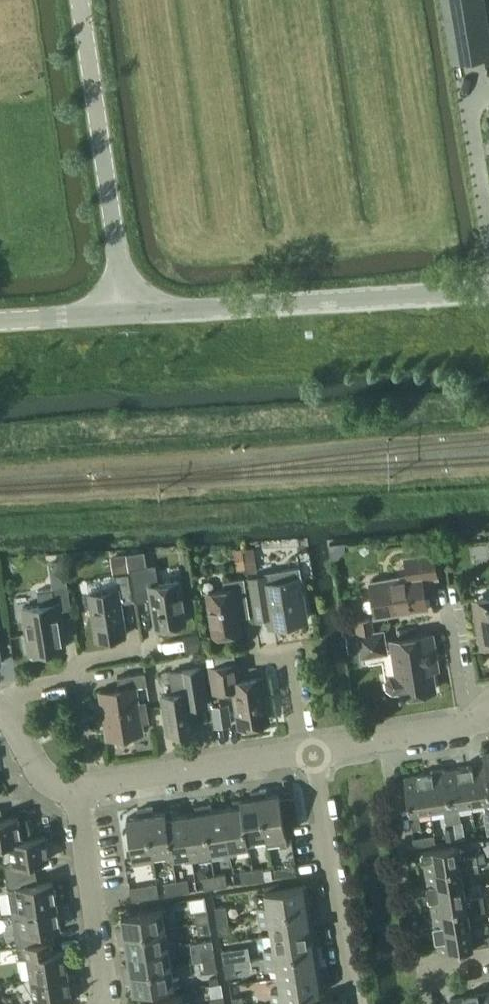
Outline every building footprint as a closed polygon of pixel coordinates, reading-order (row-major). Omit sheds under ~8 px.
[(484,0),(443,0),(450,41),(453,62),(488,57),(488,33),(484,0)] [(254,549),(244,550),(248,572),(257,570),(254,549)] [(407,575),(371,581),(372,591),(376,590),(380,615),(416,609),(428,607),(425,593),(423,579),(440,576),(436,549),(404,554),(407,575)] [(245,563),(243,551),(234,553),(236,564),(245,563)] [(141,565),(139,552),(128,554),(130,567),(141,565)] [(130,572),(127,555),(111,558),(114,575),(130,572)] [(159,583),(156,565),(131,569),(136,601),(152,598),(156,626),(186,621),(180,579),(159,583)] [(259,576),(249,578),(255,617),(268,615),(270,626),(294,622),(294,621),(307,618),(300,578),(299,567),(276,571),(278,581),(263,584),(262,576),(259,576)] [(66,582),(64,571),(55,572),(57,583),(66,582)] [(133,601),(129,574),(116,576),(119,589),(89,594),(97,639),(126,635),(121,603),(133,601)] [(226,589),(208,591),(215,635),(241,631),(238,616),(237,607),(249,605),(244,577),(224,581),(226,589)] [(37,590),(39,605),(24,608),(28,634),(23,635),(26,651),(30,650),(31,653),(65,647),(61,617),(72,615),(68,585),(37,590)] [(474,598),(483,645),(488,644),(488,595),(474,598)] [(375,629),(373,617),(357,620),(359,632),(375,629)] [(387,651),(384,630),(360,634),(363,655),(387,651)] [(204,651),(201,632),(185,635),(187,653),(204,651)] [(435,651),(432,634),(393,641),(398,673),(391,674),(387,681),(388,687),(395,691),(401,690),(401,694),(435,688),(430,656),(432,655),(431,651),(435,651)] [(239,680),(236,663),(211,667),(215,692),(233,689),(239,722),(268,718),(262,677),(239,680)] [(173,693),(162,695),(168,733),(195,729),(193,712),(192,705),(207,703),(202,667),(182,670),(169,672),(173,693)] [(120,689),(101,692),(108,737),(143,732),(141,723),(149,722),(146,700),(138,702),(136,686),(147,684),(145,672),(118,676),(120,689)] [(230,725),(227,707),(214,709),(216,727),(230,725)] [(465,766),(470,803),(483,801),(485,812),(488,811),(488,786),(485,764),(473,766),(472,765),(465,766)] [(458,805),(470,803),(465,766),(458,767),(458,769),(445,771),(452,822),(460,821),(458,805)] [(445,824),(452,822),(445,771),(433,773),(433,772),(425,773),(430,809),(442,807),(445,824)] [(418,810),(430,809),(425,773),(418,774),(418,775),(405,777),(413,828),(421,827),(418,810)] [(260,790),(267,837),(268,845),(280,843),(280,846),(288,844),(285,825),(299,822),(295,795),(280,798),(280,793),(268,795),(267,789),(260,790)] [(252,797),(242,799),(242,801),(243,805),(249,845),(256,844),(255,838),(267,837),(259,790),(251,791),(252,797)] [(234,806),(224,808),(231,854),(238,853),(237,847),(249,845),(243,805),(234,806)] [(153,807),(145,808),(152,854),(165,852),(166,858),(172,857),(166,811),(154,813),(153,807)] [(11,842),(11,841),(22,840),(22,839),(18,817),(2,819),(1,808),(0,808),(0,844),(11,842)] [(139,815),(127,817),(134,863),(141,862),(153,860),(152,854),(145,808),(138,809),(139,815)] [(212,810),(204,811),(210,851),(224,849),(225,855),(231,854),(224,808),(212,810)] [(196,812),(186,814),(193,860),(200,859),(199,853),(210,851),(204,811),(196,812)] [(174,816),(167,817),(173,857),(185,855),(186,861),(193,860),(186,814),(174,816)] [(463,825),(454,826),(456,839),(465,838),(463,825)] [(454,826),(445,828),(447,841),(448,841),(456,840),(456,839),(454,826)] [(14,864),(5,866),(7,877),(32,874),(30,862),(35,861),(49,859),(46,835),(22,839),(22,840),(11,841),(11,842),(14,864)] [(426,844),(425,837),(414,839),(416,846),(426,844)] [(425,857),(427,871),(477,863),(476,856),(459,858),(457,846),(422,851),(423,857),(425,857)] [(486,861),(485,854),(477,855),(478,863),(486,861)] [(429,883),(427,883),(428,891),(464,886),(462,874),(479,871),(477,863),(427,871),(429,883)] [(264,867),(252,869),(254,881),(266,879),(264,867)] [(242,883),(254,881),(252,869),(240,871),(242,883)] [(226,873),(214,875),(216,887),(228,885),(226,873)] [(32,874),(7,877),(8,889),(12,912),(21,910),(57,905),(53,881),(39,884),(33,884),(32,874)] [(216,887),(214,875),(202,877),(204,889),(216,887)] [(188,879),(176,881),(178,893),(190,891),(188,879)] [(166,895),(178,893),(176,881),(164,883),(166,895)] [(159,896),(157,883),(130,887),(132,900),(159,896)] [(267,902),(258,903),(260,914),(310,906),(308,895),(304,892),(303,886),(307,885),(307,884),(265,891),(267,902)] [(464,886),(428,891),(429,899),(431,899),(433,911),(484,904),(483,896),(466,898),(464,886)] [(484,904),(433,911),(435,924),(433,924),(434,932),(470,926),(469,913),(485,911),(484,904)] [(21,910),(12,912),(15,935),(17,946),(42,942),(41,931),(46,930),(53,929),(60,928),(57,905),(21,910)] [(226,906),(215,908),(217,921),(228,919),(226,906)] [(310,906),(260,914),(261,924),(270,923),(272,934),(310,928),(314,928),(313,927),(310,927),(309,921),(312,917),(310,906)] [(124,927),(118,928),(119,935),(165,927),(163,914),(169,913),(168,907),(122,915),(124,927)] [(195,911),(197,923),(209,921),(207,909),(195,911)] [(228,919),(217,921),(219,934),(230,933),(228,919)] [(209,921),(197,923),(199,935),(211,933),(209,921)] [(434,932),(435,939),(438,939),(439,952),(488,944),(488,935),(472,938),(470,926),(434,932)] [(165,927),(119,935),(120,943),(126,942),(128,953),(174,945),(173,939),(167,940),(165,927)] [(274,945),(265,946),(266,956),(317,949),(314,938),(311,934),(310,928),(272,934),(274,945)] [(42,942),(17,946),(19,958),(29,956),(32,979),(67,974),(64,950),(54,952),(44,953),(42,942)] [(130,964),(124,965),(125,972),(171,965),(169,952),(175,951),(174,945),(128,953),(130,964)] [(213,947),(201,949),(203,961),(215,959),(213,947)] [(233,949),(222,950),(223,958),(224,964),(235,962),(233,949)] [(317,949),(266,956),(268,967),(277,965),(279,977),(317,972),(317,971),(320,971),(320,970),(317,970),(316,964),(319,960),(317,949)] [(215,959),(203,961),(205,973),(217,971),(215,959)] [(235,962),(224,964),(226,977),(228,977),(237,976),(235,962)] [(171,965),(125,972),(126,981),(132,980),(134,992),(180,984),(179,977),(173,978),(171,965)] [(280,988),(272,990),(273,1000),(324,992),(322,980),(318,977),(317,972),(279,977),(280,988)] [(67,974),(32,979),(36,1002),(71,996),(67,974)] [(183,1000),(189,999),(188,992),(141,1000),(142,1003),(183,1003),(183,1000)] [(471,994),(473,1003),(488,1003),(488,993),(478,994),(478,993),(471,994)] [(449,999),(450,1003),(473,1003),(471,994),(464,995),(464,996),(449,999)] [(211,997),(212,1003),(225,1003),(223,995),(211,997)] [(243,996),(232,998),(233,1003),(244,1003),(243,996)]
